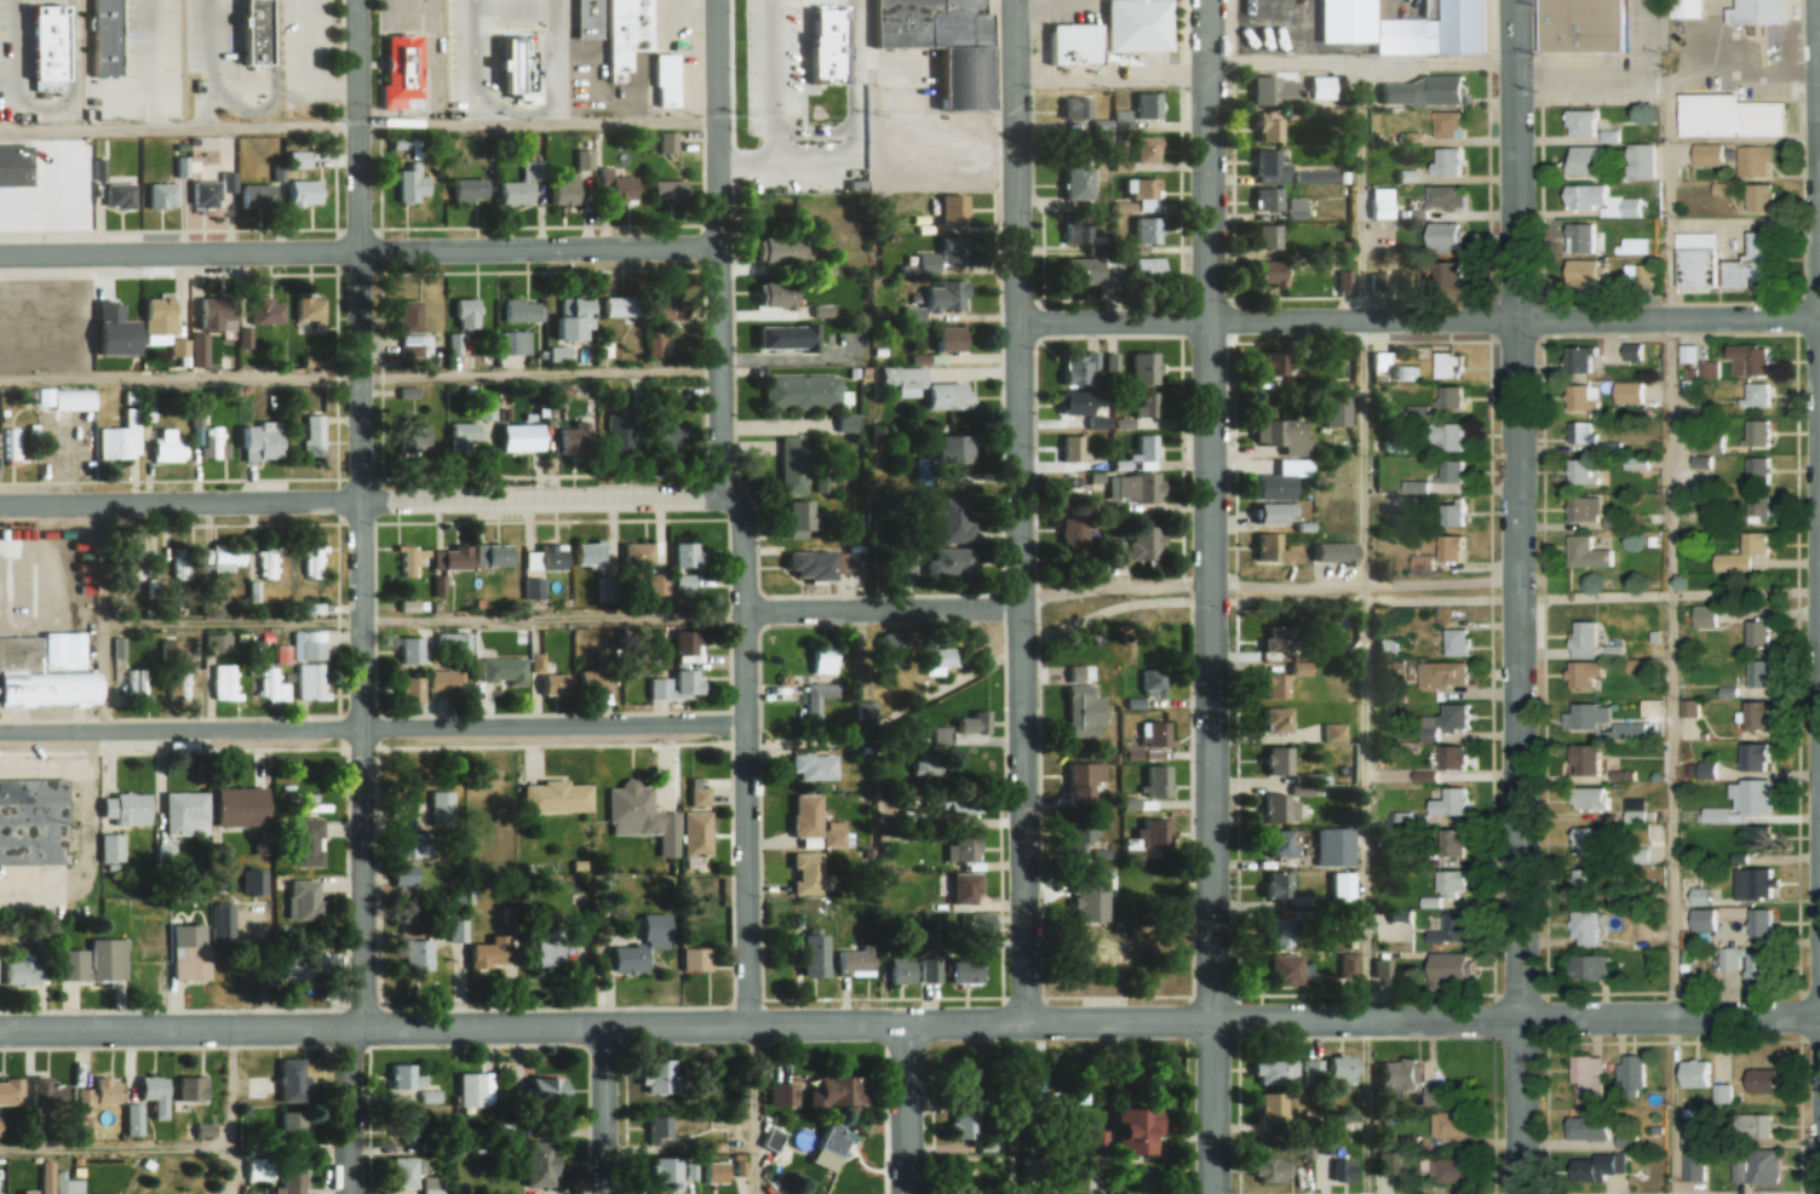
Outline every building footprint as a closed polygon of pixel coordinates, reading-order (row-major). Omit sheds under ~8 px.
[(98,82),(98,0),(124,0),(124,82),(98,82)] [(273,64),(272,0),(246,0),(247,64),(273,64)] [(601,0),(578,0),(578,38),(601,38),(601,0)] [(623,82),(623,71),(632,71),(632,51),(653,51),(653,0),(608,0),(608,82),(623,82)] [(818,6),(799,6),(799,0),(779,0),(779,7),(801,7),(801,27),(816,27),(816,37),(834,37),(833,6),(843,6),(843,39),(861,39),(860,0),(818,0),(818,6)] [(985,12),(985,0),(874,0),(875,47),(942,47),(943,110),(995,110),(994,12),(985,12)] [(1108,50),(1172,50),(1171,0),(1107,0),(1108,50)] [(1328,48),(1326,0),(1378,0),(1380,47),(1328,48)] [(1448,61),(1448,0),(1488,0),(1488,61),(1448,61)] [(1550,58),(1550,0),(1633,0),(1634,58),(1550,58)] [(1676,16),(1706,16),(1706,0),(1676,0),(1676,16)] [(1744,31),(1744,0),(1789,0),(1789,30),(1744,31)] [(39,90),(38,16),(68,15),(69,88),(39,90)] [(1102,63),(1102,24),(1054,24),(1054,63),(1102,63)] [(422,34),(386,34),(387,106),(423,105),(422,34)] [(502,36),(502,94),(524,94),(524,36),(502,36)] [(1301,103),(1300,75),(1254,76),(1255,105),(1301,103)] [(1335,99),(1335,75),(1310,75),(1310,99),(1335,99)] [(1467,77),(1381,78),(1382,106),(1467,105),(1467,77)] [(1162,91),(1138,91),(1138,117),(1162,117),(1162,91)] [(1092,96),(1064,96),(1064,117),(1092,117),(1092,96)] [(1684,101),(1741,99),(1743,140),(1686,142),(1684,101)] [(1619,141),(1619,123),(1599,123),(1599,109),(1566,109),(1566,136),(1599,136),(1599,141),(1619,141)] [(1282,111),(1260,111),(1260,141),(1282,141),(1282,111)] [(1463,111),(1433,111),(1433,137),(1463,137),(1463,111)] [(1161,136),(1136,136),(1136,162),(1161,162),(1161,136)] [(1693,165),(1724,165),(1724,142),(1693,142),(1693,165)] [(1657,143),(1630,143),(1630,178),(1657,178),(1657,143)] [(1738,175),(1772,175),(1772,145),(1738,145),(1738,175)] [(1605,173),(1605,146),(1572,146),(1572,173),(1605,173)] [(1464,147),(1433,147),(1433,174),(1463,175),(1464,147)] [(1255,175),(1284,175),(1284,148),(1255,148),(1255,175)] [(222,191),(236,191),(236,154),(222,154),(222,191)] [(36,194),(0,194),(0,155),(36,155),(36,194)] [(542,178),(543,161),(524,160),(523,177),(542,178)] [(621,167),(603,167),(603,201),(637,201),(637,176),(621,176),(621,167)] [(1094,167),(1067,167),(1067,199),(1094,199),(1094,167)] [(397,168),(397,202),(419,202),(419,196),(429,196),(429,174),(419,174),(419,168),(397,168)] [(567,173),(567,182),(550,182),(550,204),(580,204),(580,173),(567,173)] [(488,178),(454,178),(454,199),(488,199),(488,178)] [(1160,178),(1136,178),(1136,211),(1160,211),(1160,178)] [(289,180),(289,205),(321,205),(321,180),(289,180)] [(498,181),(499,204),(534,204),(533,180),(498,181)] [(654,180),(654,199),(687,199),(687,180),(654,180)] [(192,207),(220,207),(220,181),(192,181),(192,207)] [(107,207),(135,207),(135,182),(107,182),(107,207)] [(147,183),(147,207),(177,207),(177,183),(147,183)] [(1603,216),(1642,215),(1642,195),(1610,196),(1609,183),(1566,184),(1567,210),(1603,209),(1603,216)] [(275,207),(275,184),(243,184),(243,207),(275,207)] [(1776,184),(1750,184),(1750,211),(1776,211),(1776,184)] [(1429,185),(1429,210),(1462,210),(1462,185),(1429,185)] [(1282,187),(1257,187),(1257,210),(1282,210),(1282,187)] [(942,194),(942,221),(968,221),(968,194),(942,194)] [(1306,198),(1290,197),(1289,209),(1292,209),(1291,217),(1297,217),(1297,214),(1305,214),(1306,198)] [(1161,244),(1161,217),(1136,217),(1136,244),(1161,244)] [(1064,247),(1095,247),(1095,243),(1105,243),(1105,239),(1093,239),(1093,222),(1064,222),(1064,247)] [(1464,248),(1464,222),(1428,222),(1428,248),(1464,248)] [(1596,222),(1567,222),(1567,252),(1596,252),(1596,222)] [(1257,224),(1257,248),(1282,248),(1282,224),(1257,224)] [(1720,231),(1678,231),(1677,288),(1719,289),(1720,231)] [(1751,231),(1751,260),(1727,260),(1727,286),(1776,286),(1776,231),(1751,231)] [(801,235),(760,235),(760,261),(801,261),(801,235)] [(942,236),(942,264),(969,264),(969,236),(942,236)] [(1164,280),(1164,258),(1135,258),(1135,280),(1164,280)] [(1603,285),(1601,258),(1568,261),(1570,288),(1603,285)] [(1104,284),(1104,259),(1066,259),(1066,284),(1104,284)] [(1434,291),(1463,291),(1463,260),(1434,260),(1434,291)] [(1261,284),(1287,284),(1287,261),(1261,261),(1261,284)] [(1627,263),(1627,288),(1652,288),(1652,263),(1627,263)] [(1387,273),(1370,273),(1370,289),(1387,289),(1387,273)] [(940,285),(928,285),(928,308),(968,308),(968,278),(940,278),(940,285)] [(762,304),(798,304),(798,280),(762,280),(762,304)] [(594,295),(559,295),(559,337),(594,337),(594,295)] [(605,314),(639,314),(639,295),(605,295),(605,314)] [(203,327),(236,327),(236,296),(203,296),(203,327)] [(296,325),(324,325),(324,296),(296,296),(296,325)] [(176,297),(146,297),(146,331),(176,331),(176,297)] [(284,321),(284,297),(252,297),(252,321),(284,321)] [(479,298),(456,298),(456,326),(479,326),(479,298)] [(504,321),(539,321),(539,298),(504,298),(504,321)] [(688,317),(688,298),(656,298),(656,317),(688,317)] [(422,299),(401,299),(401,330),(422,330),(422,299)] [(815,323),(759,323),(759,348),(815,348),(815,323)] [(937,325),(937,351),(966,351),(966,325),(937,325)] [(530,353),(530,330),(500,330),(500,353),(530,353)] [(194,365),(208,365),(208,333),(194,333),(194,365)] [(448,352),(461,353),(461,333),(448,333),(448,352)] [(431,335),(401,335),(401,356),(431,356),(431,335)] [(651,353),(663,352),(661,335),(649,336),(651,353)] [(1643,343),(1628,343),(1628,359),(1643,359),(1643,343)] [(1771,344),(1732,344),(1732,372),(1771,372),(1771,344)] [(1597,345),(1567,345),(1567,371),(1597,371),(1597,345)] [(1463,377),(1463,350),(1435,350),(1435,377),(1463,377)] [(1064,351),(1064,384),(1098,384),(1098,351),(1064,351)] [(1133,351),(1133,382),(1159,382),(1159,351),(1133,351)] [(1291,351),(1261,351),(1261,372),(1291,372),(1291,351)] [(898,397),(924,397),(924,366),(881,366),(881,386),(898,386),(898,397)] [(765,375),(765,406),(840,406),(840,375),(765,375)] [(1645,380),(1615,380),(1615,402),(1645,402),(1645,380)] [(1771,381),(1746,381),(1746,406),(1771,406),(1771,381)] [(973,382),(930,382),(930,408),(973,408),(973,382)] [(1598,383),(1563,383),(1563,412),(1598,412),(1598,383)] [(1465,385),(1437,385),(1437,411),(1465,411),(1465,385)] [(419,386),(401,387),(402,403),(420,402),(419,386)] [(95,409),(95,388),(52,388),(52,409),(95,409)] [(1069,412),(1094,412),(1094,391),(1069,391),(1069,412)] [(1136,417),(1158,417),(1158,391),(1136,391),(1136,417)] [(1350,393),(1324,393),(1324,426),(1350,426),(1350,393)] [(495,400),(478,400),(478,419),(495,419),(495,400)] [(125,427),(100,427),(100,457),(140,457),(140,405),(124,405),(125,427)] [(324,456),(324,413),(305,413),(305,456),(324,456)] [(632,448),(632,414),(610,415),(610,448),(632,448)] [(1747,445),(1771,444),(1770,417),(1747,418),(1747,445)] [(1255,443),(1305,442),(1305,418),(1255,419),(1255,443)] [(559,452),(590,452),(590,420),(576,420),(576,426),(559,426),(559,452)] [(1569,442),(1597,442),(1597,420),(1569,420),(1569,442)] [(243,458),(282,458),(282,422),(243,422),(243,458)] [(450,422),(450,451),(484,451),(484,422),(450,422)] [(544,422),(504,422),(504,448),(544,448),(544,422)] [(1428,422),(1428,448),(1464,449),(1465,422),(1428,422)] [(689,424),(655,424),(655,446),(689,446),(689,424)] [(228,458),(228,441),(222,441),(222,425),(203,425),(203,458),(228,458)] [(431,454),(431,425),(401,425),(401,454),(431,454)] [(18,458),(18,428),(0,428),(0,458),(18,458)] [(153,458),(186,458),(186,438),(176,438),(176,428),(162,428),(162,438),(153,438),(153,458)] [(974,433),(939,433),(939,463),(974,463),(974,433)] [(1063,460),(1085,460),(1085,434),(1063,434),(1063,460)] [(1135,464),(1158,464),(1158,434),(1135,434),(1135,464)] [(783,437),(783,493),(806,493),(806,437),(783,437)] [(1770,455),(1746,455),(1746,483),(1770,483),(1770,455)] [(1296,498),(1296,475),(1311,475),(1311,458),(1279,459),(1279,474),(1258,475),(1258,499),(1296,498)] [(1440,458),(1440,486),(1465,486),(1465,458),(1440,458)] [(1568,458),(1568,484),(1593,484),(1593,458),(1568,458)] [(918,459),(918,482),(934,482),(934,459),(918,459)] [(1119,472),(1119,501),(1163,501),(1163,472),(1119,472)] [(1427,481),(1402,481),(1402,490),(1427,490),(1427,481)] [(1747,521),(1769,521),(1769,494),(1747,494),(1747,521)] [(938,495),(938,541),(976,541),(976,495),(938,495)] [(1415,495),(1395,495),(1395,510),(1415,510),(1415,495)] [(1569,519),(1601,519),(1601,495),(1569,495),(1569,519)] [(808,538),(808,529),(819,529),(819,499),(788,499),(788,538),(808,538)] [(1258,522),(1295,522),(1295,502),(1258,502),(1258,522)] [(1089,542),(1089,516),(1065,516),(1065,542),(1089,542)] [(1164,559),(1164,524),(1132,524),(1132,559),(1164,559)] [(1743,553),(1714,553),(1714,571),(1753,571),(1752,552),(1771,552),(1770,530),(1743,530),(1743,553)] [(1282,532),(1259,532),(1259,561),(1302,561),(1302,545),(1282,545),(1282,532)] [(1440,561),(1467,561),(1467,532),(1440,532),(1440,561)] [(1594,548),(1594,535),(1570,535),(1570,564),(1614,564),(1614,548),(1594,548)] [(576,540),(576,564),(605,564),(605,540),(576,540)] [(625,566),(654,566),(654,541),(625,541),(625,566)] [(701,567),(701,541),(673,541),(673,567),(701,567)] [(1327,560),(1358,560),(1358,541),(1327,541),(1327,560)] [(524,569),(567,569),(567,542),(541,542),(541,548),(524,548),(524,569)] [(477,543),(477,564),(513,564),(513,543),(477,543)] [(259,578),(279,578),(279,545),(259,545),(259,578)] [(303,577),(322,577),(322,545),(303,545),(303,577)] [(398,578),(419,578),(419,545),(398,545),(398,578)] [(444,569),(472,569),(472,545),(444,545),(444,569)] [(791,550),(791,577),(836,578),(836,579),(865,580),(866,546),(849,546),(849,551),(791,550)] [(191,547),(171,547),(172,578),(191,578),(191,547)] [(206,565),(206,575),(246,575),(246,547),(212,547),(212,565),(206,565)] [(931,573),(976,573),(976,547),(931,547),(931,573)] [(693,574),(674,574),(674,587),(693,587),(693,574)] [(598,600),(621,600),(621,575),(598,575),(598,600)] [(525,597),(543,597),(543,578),(525,578),(525,597)] [(1693,627),(1717,627),(1717,604),(1693,604),(1693,627)] [(1747,618),(1747,646),(1772,646),(1772,618),(1747,618)] [(1598,644),(1598,619),(1574,619),(1574,644),(1598,644)] [(1266,625),(1266,652),(1293,652),(1293,625),(1266,625)] [(1445,627),(1445,653),(1471,653),(1471,627),(1445,627)] [(676,653),(702,653),(702,629),(676,629),(676,653)] [(903,661),(909,633),(892,629),(887,658),(903,661)] [(295,658),(326,658),(326,630),(295,630),(295,658)] [(231,633),(206,633),(206,651),(231,651),(231,633)] [(439,647),(469,647),(469,633),(439,633),(439,647)] [(0,636),(0,706),(101,706),(100,670),(42,670),(42,636),(0,636)] [(423,663),(423,636),(400,636),(400,663),(423,663)] [(1377,656),(1399,656),(1399,638),(1377,638),(1377,656)] [(164,699),(192,699),(191,653),(182,653),(182,639),(164,639),(164,699)] [(289,645),(276,645),(276,659),(289,659),(289,645)] [(837,672),(837,646),(812,646),(812,672),(837,672)] [(925,672),(958,670),(957,649),(924,651),(925,672)] [(484,657),(484,681),(526,681),(526,657),(484,657)] [(1772,658),(1748,658),(1748,685),(1772,685),(1772,658)] [(1571,685),(1594,685),(1594,674),(1606,674),(1606,660),(1571,660),(1571,685)] [(1470,685),(1470,661),(1422,661),(1422,685),(1470,685)] [(234,663),(213,663),(213,699),(234,699),(234,663)] [(297,663),(297,699),(323,699),(323,663),(297,663)] [(1295,663),(1295,675),(1311,675),(1311,663),(1295,663)] [(260,699),(289,699),(289,681),(277,681),(277,666),(260,666),(260,699)] [(145,667),(128,667),(128,699),(145,699),(145,667)] [(608,691),(607,668),(581,669),(582,692),(608,691)] [(650,696),(703,696),(703,669),(675,669),(675,676),(650,676),(650,696)] [(1165,694),(1165,669),(1141,669),(1141,694),(1165,694)] [(430,693),(458,693),(458,670),(430,670),(430,693)] [(571,694),(571,672),(544,672),(544,694),(571,694)] [(1263,697),(1290,697),(1290,672),(1263,672),(1263,697)] [(401,700),(424,700),(424,675),(401,675),(401,700)] [(840,697),(840,683),(806,683),(806,720),(821,720),(821,697),(840,697)] [(1069,683),(1069,735),(1105,735),(1105,695),(1095,695),(1095,683),(1069,683)] [(1746,729),(1775,729),(1775,699),(1746,699),(1746,729)] [(1605,701),(1572,701),(1572,728),(1605,728),(1605,701)] [(1470,731),(1470,702),(1444,703),(1444,715),(1420,715),(1421,740),(1441,739),(1441,731),(1470,731)] [(1292,730),(1292,707),(1266,707),(1266,730),(1292,730)] [(958,731),(990,731),(990,710),(972,710),(972,715),(958,715),(958,731)] [(1169,745),(1169,720),(1141,720),(1141,745),(1169,745)] [(1345,723),(1325,723),(1325,739),(1345,739),(1345,723)] [(1772,768),(1772,740),(1743,740),(1743,768),(1772,768)] [(1603,743),(1575,743),(1575,772),(1603,772),(1603,743)] [(1471,744),(1443,744),(1443,766),(1471,766),(1471,744)] [(1268,773),(1292,773),(1292,746),(1268,746),(1268,773)] [(837,753),(793,753),(793,779),(837,779),(837,753)] [(912,753),(912,774),(945,774),(945,753),(912,753)] [(1105,761),(1070,761),(1070,803),(1096,803),(1096,782),(1105,782),(1105,761)] [(1170,763),(1146,763),(1146,796),(1170,796),(1170,763)] [(1320,774),(1296,774),(1296,783),(1320,783),(1320,774)] [(1732,812),(1776,812),(1776,778),(1732,778),(1732,812)] [(526,811),(593,811),(593,780),(526,780),(526,811)] [(680,810),(654,810),(654,782),(622,782),(622,788),(609,788),(609,820),(638,820),(638,833),(661,833),(661,855),(680,855),(680,810)] [(1445,798),(1430,798),(1430,814),(1469,814),(1469,785),(1445,785),(1445,798)] [(1609,808),(1609,785),(1576,785),(1576,808),(1609,808)] [(269,824),(269,786),(219,786),(219,824),(269,824)] [(71,872),(0,872),(0,787),(73,788),(71,872)] [(691,787),(691,803),(710,803),(710,787),(691,787)] [(454,790),(427,790),(427,802),(406,802),(406,825),(454,825),(454,790)] [(166,834),(209,834),(209,791),(166,791),(166,834)] [(151,793),(104,793),(104,823),(151,823),(151,793)] [(822,793),(795,793),(794,835),(821,835),(822,793)] [(942,794),(942,814),(982,814),(982,794),(942,794)] [(1299,794),(1264,794),(1264,822),(1299,822),(1299,794)] [(1703,820),(1730,820),(1730,808),(1703,808),(1703,820)] [(712,854),(712,811),(685,811),(685,854),(712,854)] [(296,865),(324,865),(324,817),(296,817),(296,865)] [(1127,857),(1158,857),(1158,847),(1173,847),(1173,817),(1140,817),(1140,839),(1127,839),(1127,857)] [(1092,819),(1069,819),(1069,853),(1092,853),(1092,819)] [(827,845),(845,845),(845,822),(827,822),(827,845)] [(1747,823),(1747,852),(1776,852),(1776,823),(1747,823)] [(1603,826),(1575,826),(1575,859),(1603,859),(1603,826)] [(1317,827),(1317,865),(1354,865),(1354,827),(1317,827)] [(1471,854),(1471,827),(1440,827),(1440,854),(1471,854)] [(1294,856),(1294,830),(1261,830),(1261,856),(1294,856)] [(982,862),(982,831),(955,831),(955,844),(949,844),(949,862),(982,862)] [(432,832),(396,832),(396,857),(432,857),(432,832)] [(102,859),(123,859),(123,834),(102,834),(102,859)] [(174,867),(174,844),(158,844),(158,867),(174,867)] [(823,893),(823,851),(794,851),(794,893),(823,893)] [(418,887),(418,864),(397,864),(397,887),(418,887)] [(1775,899),(1775,867),(1735,867),(1735,899),(1775,899)] [(1439,868),(1439,892),(1469,892),(1469,868),(1439,868)] [(1571,868),(1571,888),(1597,888),(1597,868),(1571,868)] [(1292,899),(1292,871),(1267,871),(1267,899),(1292,899)] [(1354,871),(1331,871),(1331,900),(1354,900),(1354,871)] [(954,904),(981,904),(981,873),(954,873),(954,904)] [(290,879),(290,920),(322,920),(322,879),(290,879)] [(1693,904),(1713,904),(1713,888),(1693,888),(1693,904)] [(1140,899),(1072,900),(1073,970),(1139,970),(1139,957),(1154,957),(1154,930),(1140,931),(1140,899)] [(235,902),(212,902),(213,940),(235,940),(235,902)] [(1692,930),(1717,930),(1717,908),(1692,908),(1692,930)] [(1774,935),(1774,908),(1752,908),(1752,935),(1774,935)] [(1600,944),(1600,909),(1571,909),(1571,944),(1600,944)] [(1468,911),(1445,911),(1445,929),(1429,929),(1429,941),(1468,941),(1468,911)] [(1294,946),(1294,912),(1267,912),(1267,946),(1294,946)] [(964,915),(964,932),(994,932),(994,915),(964,915)] [(468,941),(467,918),(449,919),(450,942),(468,941)] [(951,930),(953,923),(939,920),(938,927),(951,930)] [(137,921),(137,948),(168,948),(168,921),(137,921)] [(209,924),(174,924),(174,979),(209,979),(209,924)] [(566,964),(566,926),(536,926),(536,964),(566,964)] [(804,977),(829,977),(829,932),(804,932),(804,977)] [(510,934),(494,934),(494,943),(473,943),(473,968),(510,968),(510,934)] [(126,951),(120,951),(120,938),(90,937),(90,949),(59,948),(59,979),(125,981),(126,951)] [(433,969),(433,938),(404,938),(404,969),(433,969)] [(648,972),(648,944),(612,944),(612,972),(648,972)] [(713,969),(713,946),(683,946),(683,969),(713,969)] [(840,948),(840,975),(874,975),(874,948),(840,948)] [(1718,948),(1718,971),(1742,971),(1742,976),(1777,976),(1777,948),(1718,948)] [(1435,981),(1473,981),(1473,951),(1435,951),(1435,981)] [(283,976),(330,976),(330,952),(283,952),(283,976)] [(891,982),(915,982),(915,960),(902,960),(902,952),(891,952),(891,982)] [(6,954),(6,983),(41,983),(41,954),(6,954)] [(1304,954),(1271,954),(1271,984),(1304,984),(1304,954)] [(1574,954),(1574,978),(1610,978),(1610,954),(1574,954)] [(922,981),(941,981),(941,956),(922,956),(922,981)] [(983,960),(952,960),(952,982),(983,982),(983,960)] [(1624,1054),(1624,1062),(1616,1062),(1616,1089),(1646,1089),(1646,1054),(1624,1054)] [(1331,1055),(1331,1081),(1357,1081),(1357,1055),(1331,1055)] [(1602,1091),(1602,1055),(1573,1055),(1573,1091),(1602,1091)] [(280,1101),(305,1101),(305,1058),(280,1058),(280,1101)] [(1322,1058),(1304,1058),(1304,1085),(1322,1085),(1322,1058)] [(1682,1059),(1682,1086),(1713,1085),(1713,1102),(1732,1101),(1732,1082),(1713,1082),(1713,1058),(1682,1059)] [(653,1094),(675,1094),(675,1059),(653,1059),(653,1094)] [(1297,1083),(1297,1059),(1256,1059),(1256,1083),(1297,1083)] [(1384,1091),(1420,1091),(1420,1060),(1384,1060),(1384,1091)] [(440,1101),(440,1085),(428,1085),(428,1075),(415,1075),(415,1063),(391,1063),(391,1101),(440,1101)] [(1752,1068),(1752,1091),(1781,1091),(1781,1068),(1752,1068)] [(459,1106),(494,1106),(494,1071),(459,1071),(459,1106)] [(179,1075),(179,1100),(207,1100),(207,1075),(179,1075)] [(820,1075),(820,1089),(811,1089),(811,1106),(868,1106),(868,1075),(820,1075)] [(67,1107),(67,1082),(55,1082),(55,1076),(33,1076),(33,1107),(67,1107)] [(78,1087),(78,1126),(91,1126),(91,1103),(120,1104),(121,1076),(94,1076),(94,1087),(78,1087)] [(168,1076),(140,1076),(140,1098),(154,1098),(154,1117),(168,1117),(168,1076)] [(532,1101),(567,1101),(567,1076),(532,1076),(532,1101)] [(23,1103),(23,1077),(0,1077),(0,1103),(23,1103)] [(770,1082),(770,1106),(789,1106),(789,1082),(770,1082)] [(1433,1104),(1453,1104),(1453,1086),(1433,1086),(1433,1104)] [(1289,1091),(1261,1091),(1261,1125),(1289,1125),(1289,1091)] [(141,1135),(141,1104),(126,1104),(126,1135),(141,1135)] [(1118,1106),(1118,1153),(1163,1153),(1163,1106),(1118,1106)] [(421,1108),(401,1108),(401,1144),(421,1144),(421,1108)] [(307,1111),(282,1111),(282,1143),(307,1143),(307,1111)] [(1441,1136),(1475,1136),(1475,1111),(1441,1111),(1441,1136)] [(980,1113),(955,1113),(955,1139),(980,1139),(980,1113)] [(1774,1114),(1747,1114),(1747,1139),(1774,1139),(1774,1114)] [(673,1115),(649,1115),(649,1145),(673,1145),(673,1115)] [(1570,1117),(1570,1145),(1615,1145),(1615,1117),(1570,1117)] [(808,1159),(837,1172),(855,1131),(826,1118),(808,1159)] [(1701,1119),(1681,1119),(1681,1146),(1701,1146),(1701,1119)] [(784,1133),(770,1125),(761,1143),(776,1150),(784,1133)] [(1637,1145),(1637,1129),(1617,1129),(1617,1145),(1637,1145)] [(527,1185),(558,1185),(558,1141),(527,1141),(527,1185)] [(1298,1155),(1307,1155),(1306,1141),(1297,1142),(1298,1155)] [(1781,1148),(1750,1148),(1750,1159),(1733,1159),(1733,1184),(1781,1184),(1781,1148)] [(1398,1173),(1398,1151),(1379,1151),(1379,1173),(1398,1173)] [(1606,1171),(1626,1171),(1626,1153),(1569,1151),(1568,1180),(1606,1181),(1606,1171)] [(1685,1179),(1699,1179),(1699,1151),(1685,1151),(1685,1179)] [(682,1183),(681,1156),(652,1156),(652,1184),(682,1183)] [(1287,1157),(1256,1157),(1256,1181),(1287,1181),(1287,1157)] [(248,1178),(273,1178),(273,1158),(248,1158),(248,1178)] [(393,1187),(418,1187),(418,1172),(424,1172),(424,1158),(393,1158),(393,1187)] [(1477,1181),(1477,1158),(1434,1158),(1434,1181),(1477,1181)] [(275,1193),(306,1193),(306,1159),(282,1159),(282,1186),(275,1186),(275,1193)] [(1334,1159),(1334,1181),(1356,1181),(1356,1159),(1334,1159)] [(728,1182),(728,1161),(707,1161),(707,1182),(728,1182)] [(57,1178),(57,1193),(83,1193),(83,1178),(57,1178)] [(444,1178),(424,1178),(424,1193),(444,1193),(444,1178)]
